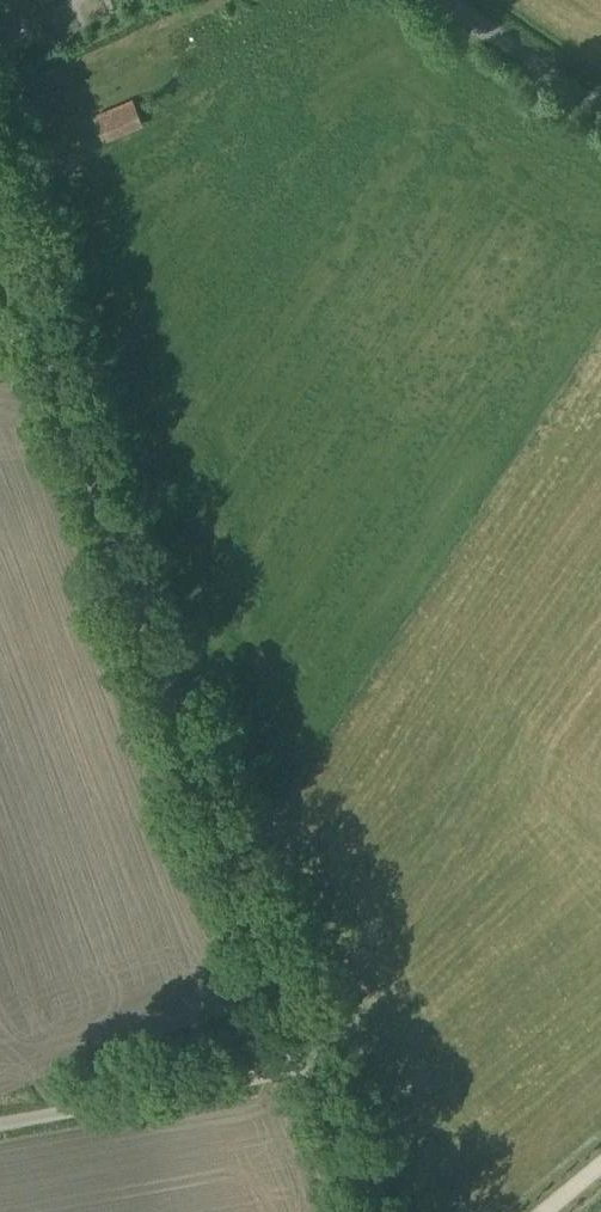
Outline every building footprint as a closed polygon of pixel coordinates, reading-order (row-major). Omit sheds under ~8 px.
[(107,142),(144,127),(132,100),(96,115),(107,142)]
